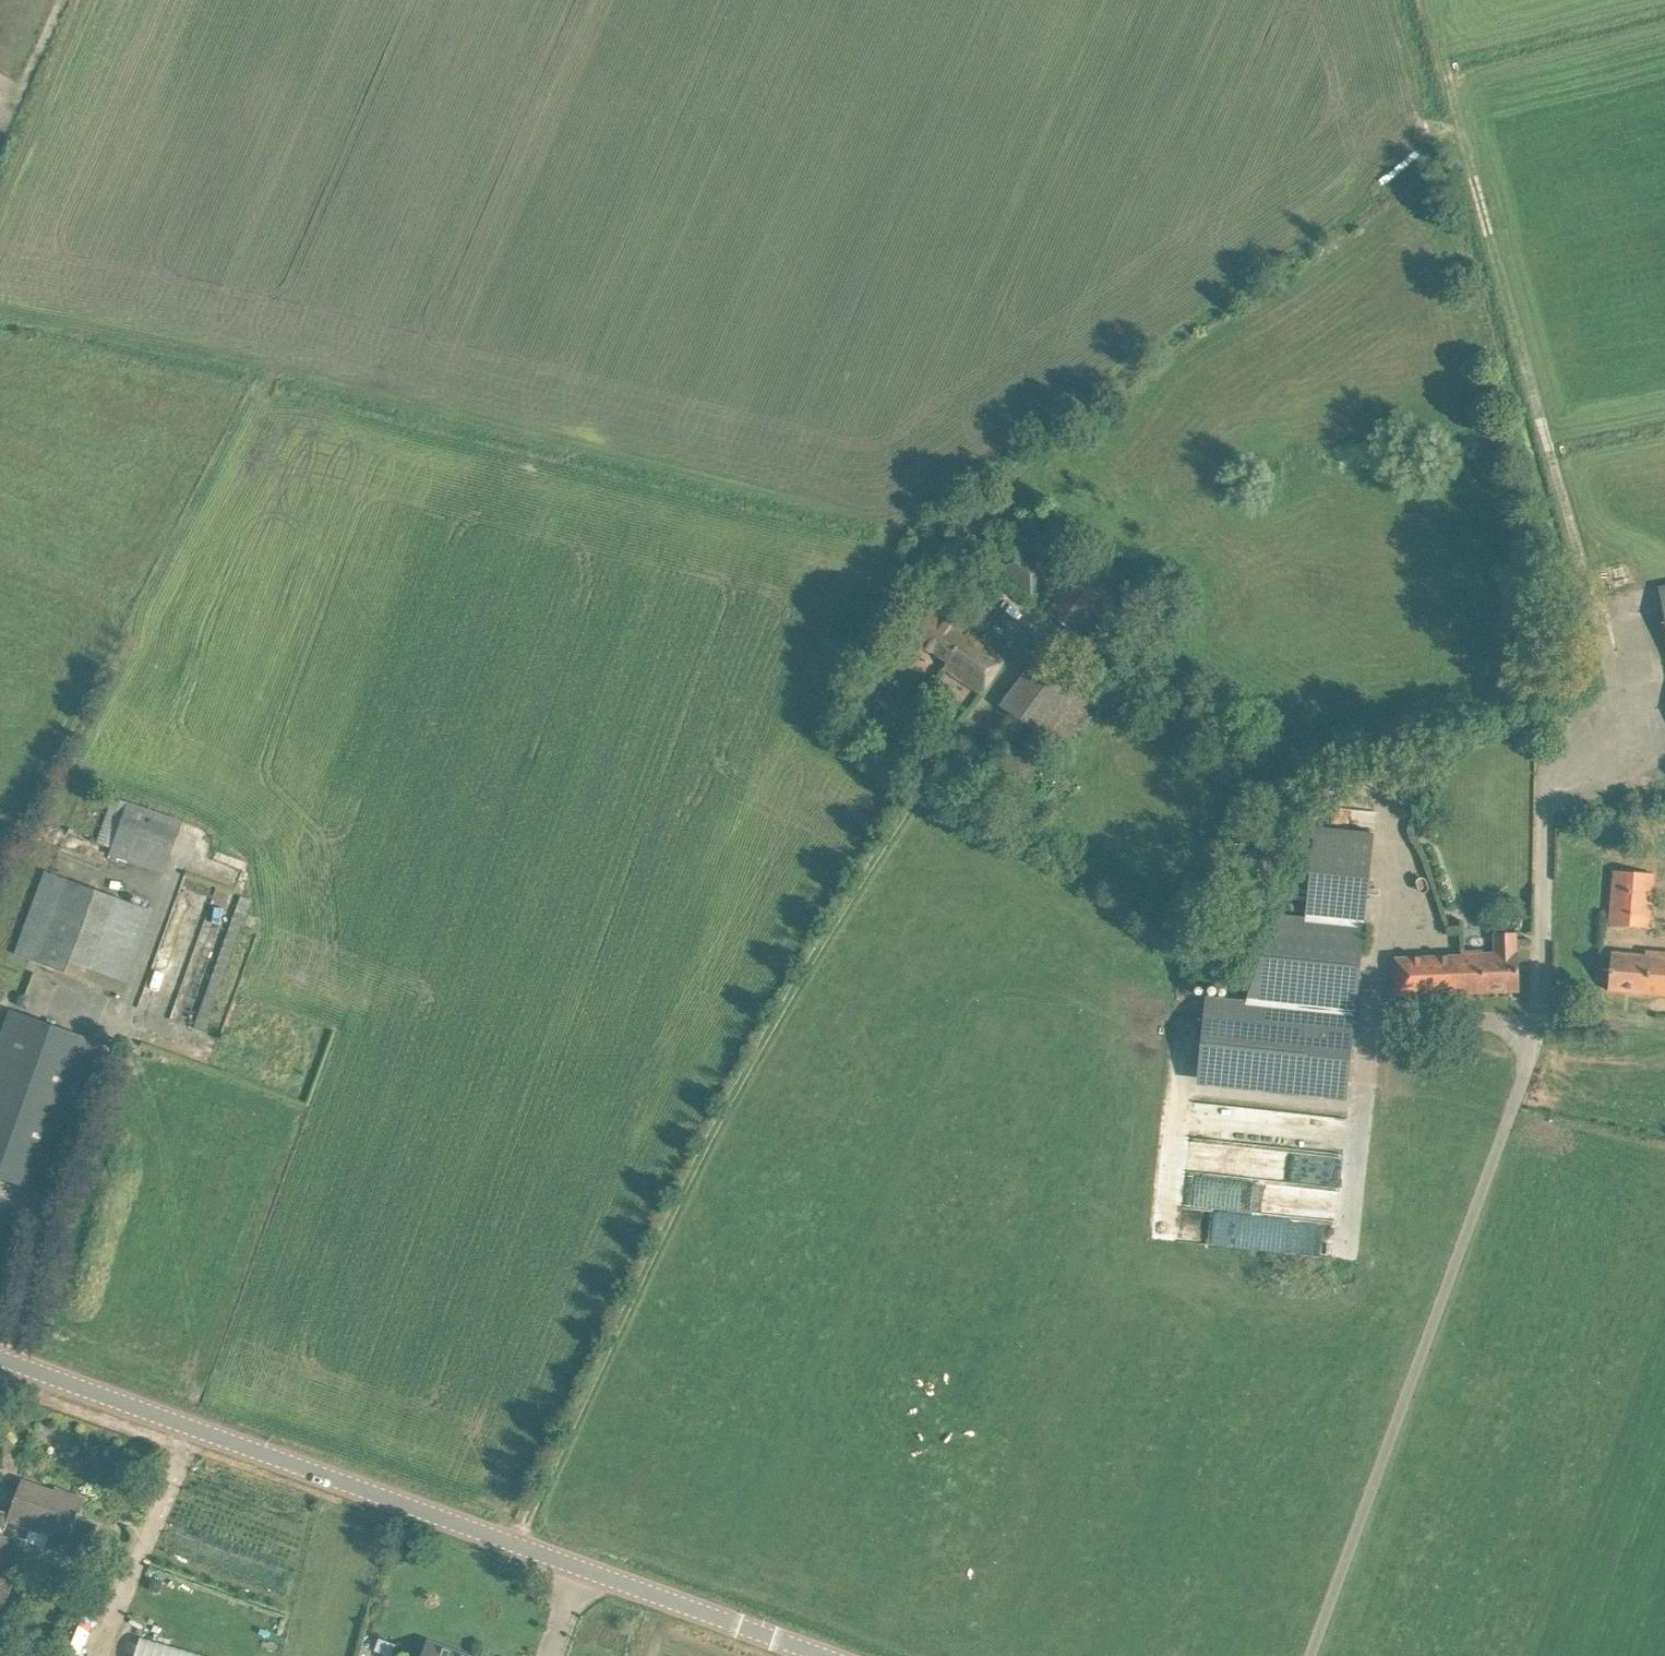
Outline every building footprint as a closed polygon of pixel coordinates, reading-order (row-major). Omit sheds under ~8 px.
[(1015,545),(998,570),(1032,594),(1050,569),(1015,545)] [(943,668),(981,693),(1004,657),(962,629),(959,634),(926,611),(909,636),(947,662),(943,668)] [(1042,649),(1001,706),(1063,751),(1098,700),(1064,676),(1070,669),(1042,649)] [(111,795),(93,847),(164,872),(182,820),(111,795)] [(1276,914),(1245,1001),(1205,996),(1198,1067),(1348,1083),(1374,833),(1314,827),(1305,917),(1276,914)] [(43,871),(11,953),(120,992),(152,911),(43,871)] [(1653,873),(1612,871),(1609,926),(1650,928),(1653,873)] [(1393,957),(1394,995),(1519,990),(1517,933),(1493,934),(1494,952),(1481,953),(1481,949),(1458,950),(1458,954),(1393,957)] [(1664,994),(1664,957),(1645,956),(1611,953),(1607,989),(1664,994)] [(41,1190),(95,1041),(14,1012),(0,1050),(0,1176),(41,1191),(42,1190),(41,1190)] [(1195,1122),(1220,1123),(1221,1102),(1196,1102),(1195,1122)] [(1181,1211),(1180,1236),(1199,1237),(1200,1212),(1181,1211)] [(22,1480),(8,1519),(50,1535),(49,1538),(67,1545),(64,1552),(75,1556),(88,1550),(98,1524),(80,1517),(81,1513),(80,1512),(85,1499),(83,1498),(82,1502),(22,1480)] [(24,1544),(0,1535),(0,1611),(24,1544)] [(137,1634),(130,1655),(215,1655),(137,1634)] [(366,1655),(393,1655),(396,1640),(370,1635),(366,1655)] [(429,1641),(423,1655),(470,1655),(429,1641)]
